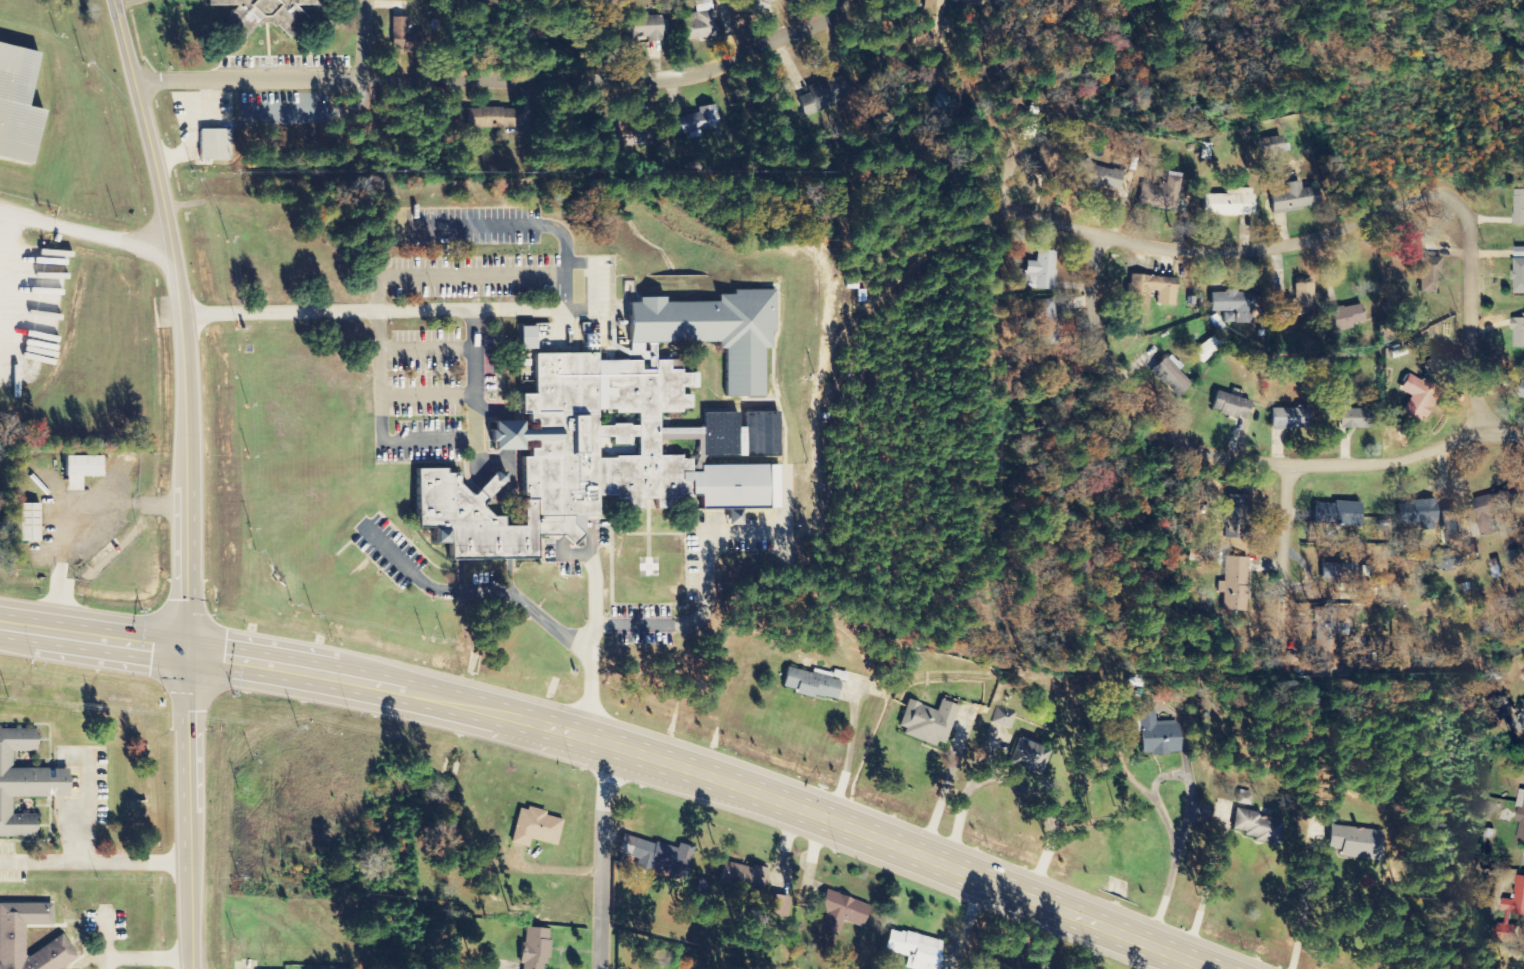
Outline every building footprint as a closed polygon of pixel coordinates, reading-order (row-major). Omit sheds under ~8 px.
[(250,6),(261,18),(266,18),(279,7),(287,16),(275,26),(289,41),(309,22),(294,6),(320,6),(320,0),(206,0),(206,7),(250,6)] [(694,14),(682,15),(684,40),(714,38),(711,0),(709,0),(693,1),(694,14)] [(748,12),(783,0),(744,0),(748,12)] [(660,17),(624,18),(625,41),(661,40),(660,17)] [(405,18),(388,18),(387,51),(420,52),(421,33),(405,32),(405,18)] [(0,42),(0,158),(30,164),(41,110),(27,107),(39,49),(0,42)] [(804,88),(806,95),(796,98),(801,114),(853,98),(846,75),(804,88)] [(687,134),(688,140),(701,137),(700,132),(718,128),(713,105),(696,108),(697,114),(668,120),(671,138),(687,134)] [(463,110),(463,128),(514,127),(513,109),(463,110)] [(228,129),(197,130),(198,162),(229,161),(228,129)] [(1283,153),(1282,137),(1259,138),(1259,154),(1283,153)] [(1209,160),(1211,144),(1201,144),(1200,159),(1209,160)] [(1121,170),(1075,161),(1072,174),(1084,177),(1082,186),(1097,189),(1098,187),(1117,191),(1121,170)] [(1174,211),(1179,176),(1166,174),(1164,186),(1142,183),(1139,205),(1174,211)] [(1270,213),(1318,206),(1315,187),(1300,189),(1298,181),(1281,183),(1282,191),(1268,194),(1270,213)] [(1250,216),(1251,189),(1225,188),(1225,195),(1202,195),(1202,215),(1250,216)] [(1513,189),(1514,224),(1523,224),(1523,189),(1513,189)] [(1514,247),(1513,293),(1523,294),(1523,247),(1514,247)] [(1056,251),(1036,250),(1035,262),(1024,261),(1023,288),(1054,290),(1056,251)] [(1438,258),(1418,257),(1417,293),(1437,293),(1438,258)] [(1175,280),(1128,276),(1125,311),(1147,313),(1148,292),(1156,293),(1156,304),(1173,305),(1175,280)] [(1293,284),(1293,300),(1285,300),(1286,319),(1312,318),(1311,283),(1293,284)] [(532,353),(532,393),(516,393),(516,413),(524,412),(525,421),(531,421),(532,447),(524,447),(524,456),(518,456),(518,495),(520,495),(521,516),(500,516),(450,468),(413,469),(412,527),(443,526),(444,559),(534,559),(534,535),(553,534),(568,520),(595,519),(595,496),(606,496),(624,496),(624,508),(638,508),(638,498),(653,498),(653,508),(665,507),(665,497),(676,498),(676,495),(697,494),(697,508),(778,506),(777,463),(778,463),(777,411),(768,411),(762,411),(760,349),(769,349),(769,331),(772,331),(771,289),(728,289),(728,294),(712,294),(712,301),(660,301),(660,296),(633,297),(633,302),(623,302),(624,341),(624,350),(532,353)] [(1209,312),(1234,312),(1234,323),(1250,323),(1251,292),(1210,292),(1209,312)] [(1057,344),(1052,299),(1029,301),(1032,333),(1036,333),(1038,346),(1057,344)] [(1336,329),(1364,324),(1360,304),(1332,309),(1336,329)] [(1523,314),(1523,318),(1512,318),(1512,348),(1523,348),(1523,314)] [(534,326),(518,327),(519,349),(534,349),(534,326)] [(1199,363),(1222,347),(1214,335),(1191,350),(1199,363)] [(1181,367),(1169,353),(1149,371),(1174,398),(1190,384),(1178,371),(1181,367)] [(1397,390),(1408,396),(1399,414),(1419,425),(1437,390),(1406,374),(1397,390)] [(1208,412),(1244,421),(1249,401),(1213,391),(1208,412)] [(1371,428),(1370,410),(1346,410),(1346,396),(1338,396),(1338,429),(1371,428)] [(1269,428),(1305,429),(1305,409),(1269,408),(1269,428)] [(97,477),(98,456),(61,456),(61,490),(77,491),(77,477),(97,477)] [(1471,499),(1481,537),(1497,534),(1493,516),(1512,511),(1507,490),(1471,499)] [(1246,496),(1224,495),(1223,538),(1244,539),(1246,496)] [(1433,501),(1396,502),(1397,525),(1419,524),(1419,530),(1428,530),(1428,522),(1434,522),(1433,501)] [(1311,525),(1358,526),(1358,503),(1312,502),(1311,525)] [(15,542),(36,542),(37,504),(16,503),(15,542)] [(1432,571),(1459,570),(1458,550),(1431,551),(1432,571)] [(1247,558),(1224,557),(1222,582),(1213,582),(1212,606),(1219,607),(1219,616),(1234,617),(1235,612),(1244,612),(1247,558)] [(1355,564),(1320,563),(1320,584),(1355,584),(1355,564)] [(1361,597),(1371,596),(1369,566),(1360,567),(1361,597)] [(834,702),(839,680),(845,681),(847,673),(832,670),(832,674),(812,669),(811,673),(785,667),(780,687),(792,690),(792,693),(834,702)] [(934,746),(935,742),(943,745),(956,706),(939,700),(936,711),(907,701),(896,732),(934,746)] [(1016,712),(995,707),(987,739),(998,742),(997,744),(1007,746),(1016,712)] [(1180,754),(1179,722),(1156,723),(1155,712),(1138,712),(1139,755),(1180,754)] [(34,837),(35,815),(11,815),(11,797),(47,798),(47,797),(65,797),(65,769),(11,769),(11,752),(34,752),(35,729),(0,729),(0,837),(34,837)] [(1040,775),(1046,756),(1036,753),(1039,746),(1016,738),(1007,764),(1040,775)] [(1236,804),(1249,806),(1252,792),(1239,790),(1236,804)] [(1523,845),(1523,791),(1519,790),(1515,822),(1519,822),(1516,844),(1523,845)] [(555,846),(561,820),(544,816),(545,812),(527,807),(526,811),(518,809),(510,842),(525,846),(527,839),(555,846)] [(1260,813),(1234,809),(1231,830),(1243,832),(1241,839),(1277,845),(1282,821),(1259,817),(1260,813)] [(1381,833),(1329,825),(1325,849),(1338,851),(1337,856),(1377,862),(1381,833)] [(648,869),(681,877),(689,848),(678,845),(677,849),(621,835),(618,845),(629,848),(627,857),(636,859),(633,871),(647,874),(648,869)] [(743,897),(759,900),(766,869),(750,866),(749,868),(720,862),(716,884),(744,890),(743,897)] [(1516,876),(1514,900),(1502,899),(1500,913),(1523,915),(1523,877),(1516,876)] [(867,906),(824,890),(816,911),(824,914),(818,931),(833,937),(839,920),(859,927),(867,906)] [(75,960),(61,935),(25,956),(23,956),(24,925),(50,926),(50,904),(0,904),(0,968),(59,968),(75,960)] [(541,965),(547,965),(550,930),(523,928),(519,968),(541,968),(541,965)] [(939,940),(887,930),(882,952),(906,957),(903,968),(933,968),(939,940)]
